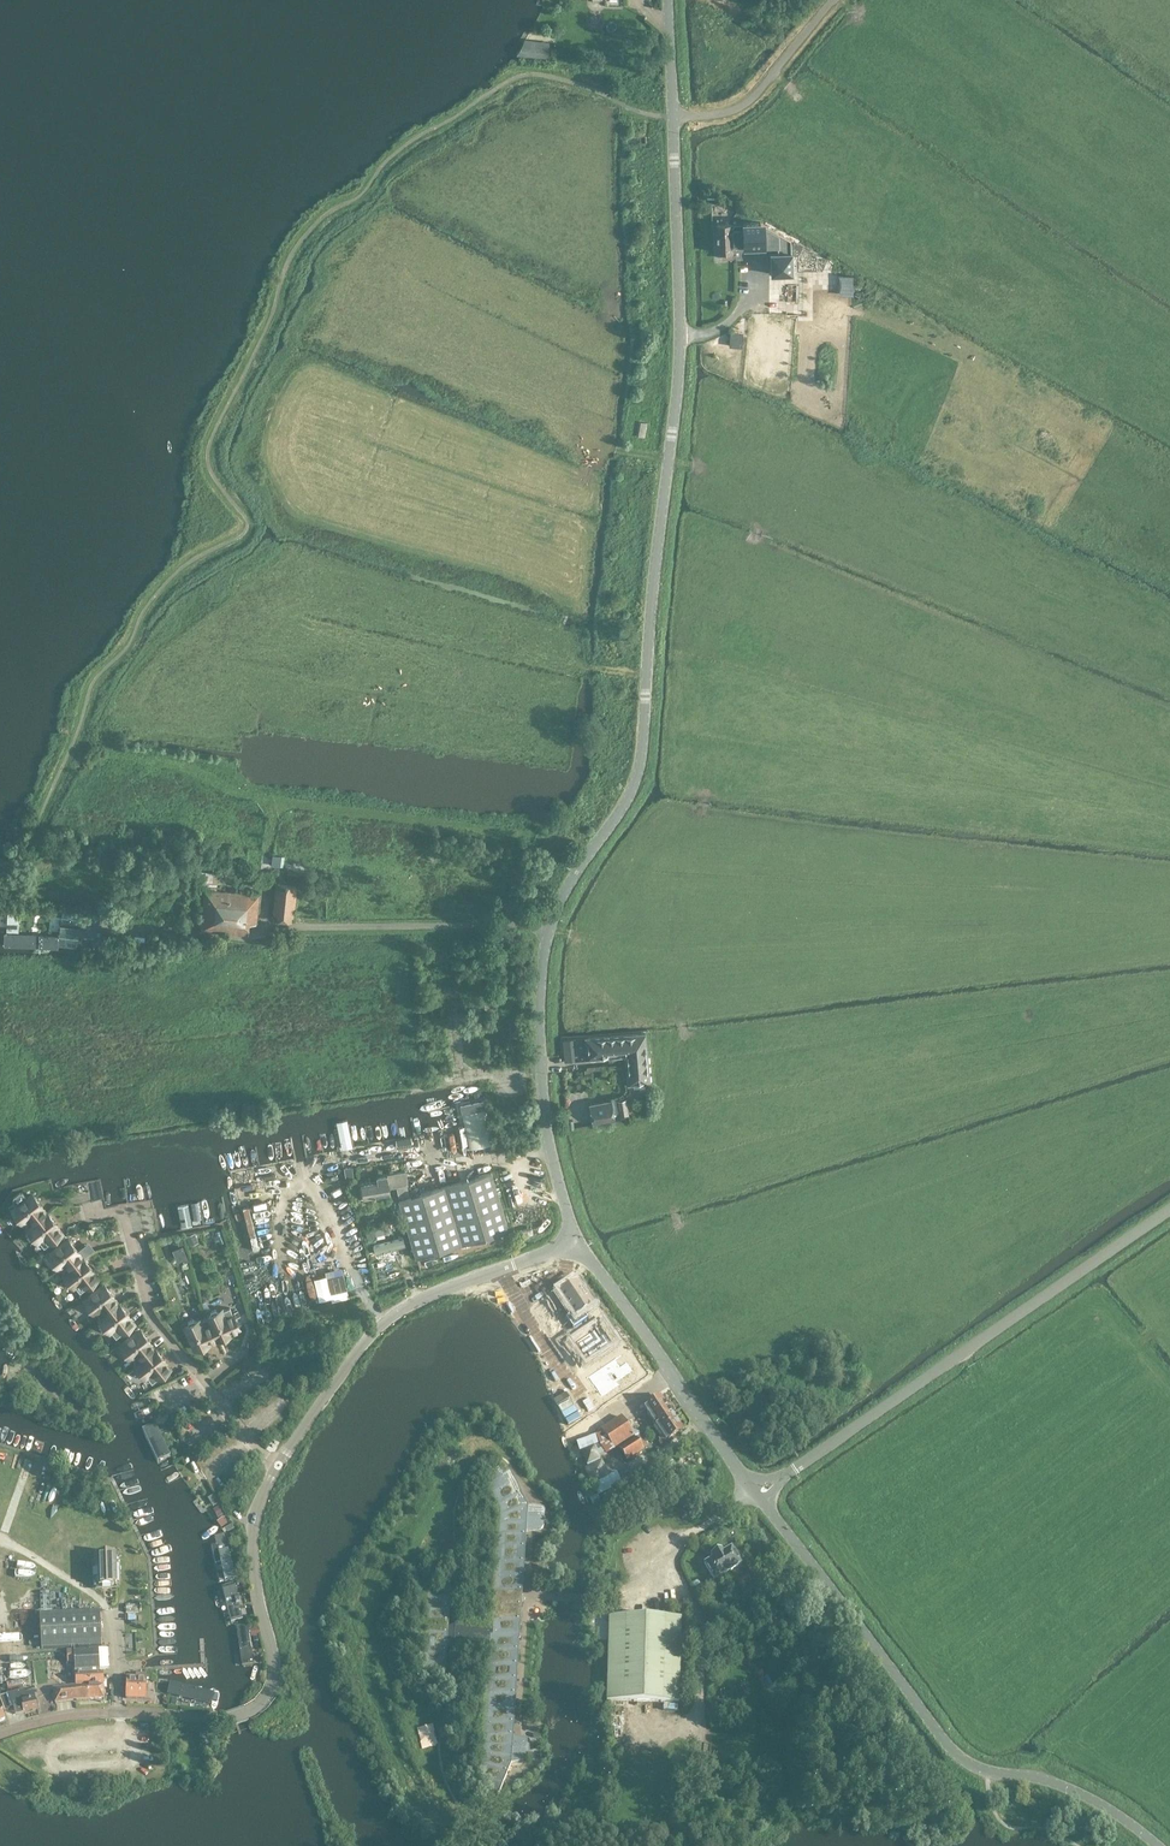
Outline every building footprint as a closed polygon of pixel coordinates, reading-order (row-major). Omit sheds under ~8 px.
[(742,223),(734,224),(735,247),(743,246),(743,247),(765,246),(765,245),(777,245),(777,253),(791,252),(791,244),(791,243),(791,239),(760,222),(742,223)] [(731,223),(717,224),(718,252),(721,252),(721,258),(733,257),(732,252),(735,251),(735,248),(735,247),(734,224),(732,224),(731,224),(731,223)] [(777,253),(771,253),(772,274),(792,273),(792,252),(791,252),(777,253)] [(853,274),(841,274),(842,292),(854,291),(853,274)] [(791,326),(794,310),(769,307),(766,322),(791,326)] [(742,345),(743,331),(730,330),(730,345),(742,345)] [(639,421),(636,436),(645,438),(648,423),(639,421)] [(218,882),(218,871),(201,870),(201,881),(218,882)] [(296,886),(280,884),(277,884),(274,919),(293,921),(294,914),(296,886)] [(259,894),(229,892),(205,890),(202,930),(248,934),(248,927),(250,927),(250,922),(257,923),(259,894)] [(18,930),(19,908),(7,908),(6,929),(18,930)] [(4,932),(3,946),(58,948),(58,933),(4,932)] [(487,975),(489,998),(485,999),(486,1003),(486,1006),(488,1007),(490,1012),(490,1016),(489,1021),(487,1022),(487,1026),(487,1029),(491,1030),(497,1030),(497,1020),(494,1021),(492,1021),(492,1007),(493,1007),(496,1007),(495,997),(493,997),(491,998),(489,974),(487,975)] [(588,1059),(626,1055),(647,1052),(645,1032),(586,1037),(588,1059)] [(628,1084),(650,1082),(648,1052),(647,1052),(626,1055),(628,1084)] [(590,1104),(593,1123),(615,1119),(612,1100),(590,1104)] [(615,1115),(629,1113),(627,1100),(614,1101),(615,1115)] [(407,1184),(409,1184),(406,1170),(376,1175),(377,1179),(361,1183),(364,1196),(391,1192),(390,1187),(396,1186),(407,1184)] [(407,1184),(396,1186),(399,1199),(398,1199),(415,1258),(509,1229),(492,1171),(410,1196),(407,1184)] [(28,1197),(23,1191),(20,1191),(14,1196),(14,1199),(18,1204),(13,1208),(15,1211),(14,1215),(17,1218),(21,1219),(23,1221),(24,1220),(29,1226),(28,1227),(28,1228),(48,1212),(47,1213),(42,1206),(43,1206),(33,1193),(28,1197)] [(48,1212),(28,1228),(30,1230),(29,1234),(32,1237),(36,1238),(38,1240),(39,1239),(44,1246),(62,1232),(57,1225),(58,1225),(48,1212)] [(533,1234),(531,1227),(519,1231),(521,1238),(533,1234)] [(376,1252),(406,1243),(404,1235),(374,1244),(376,1252)] [(64,1273),(84,1257),(82,1258),(78,1252),(79,1251),(69,1238),(49,1254),(51,1256),(50,1260),(53,1264),(57,1264),(59,1267),(60,1265),(65,1272),(64,1273)] [(175,1260),(187,1259),(186,1246),(174,1247),(175,1260)] [(84,1257),(64,1273),(65,1275),(65,1279),(68,1283),(72,1283),(74,1285),(75,1284),(80,1291),(98,1277),(93,1271),(94,1270),(84,1257)] [(332,1274),(335,1290),(347,1287),(344,1272),(332,1274)] [(100,1318),(120,1303),(119,1302),(118,1303),(114,1297),(115,1296),(104,1283),(85,1299),(86,1301),(86,1305),(89,1309),(93,1310),(95,1312),(96,1311),(101,1317),(99,1318),(100,1318)] [(570,1284),(556,1294),(577,1323),(591,1312),(570,1284)] [(120,1303),(100,1318),(101,1320),(101,1324),(104,1328),(108,1329),(110,1331),(111,1330),(116,1336),(134,1323),(128,1316),(130,1315),(120,1303)] [(207,1315),(217,1338),(232,1332),(231,1330),(239,1327),(230,1306),(222,1310),(222,1308),(219,1310),(215,1308),(211,1310),(209,1314),(207,1315)] [(217,1338),(207,1315),(207,1317),(200,1320),(200,1318),(197,1320),(193,1318),(189,1320),(187,1324),(185,1325),(195,1348),(210,1341),(210,1340),(217,1337),(217,1338)] [(604,1328),(576,1347),(586,1362),(614,1343),(604,1328)] [(136,1363),(155,1348),(155,1347),(154,1348),(149,1342),(150,1341),(140,1329),(120,1344),(122,1346),(122,1350),(125,1354),(129,1355),(131,1357),(132,1356),(137,1362),(135,1363),(136,1363)] [(609,1352),(613,1359),(630,1349),(626,1342),(609,1352)] [(155,1348),(136,1363),(137,1365),(137,1369),(140,1373),(144,1374),(145,1376),(147,1375),(152,1382),(170,1368),(164,1361),(165,1360),(155,1348)] [(625,1355),(587,1377),(597,1393),(635,1371),(625,1355)] [(654,1425),(671,1413),(660,1396),(643,1407),(654,1425)] [(597,1428),(612,1418),(599,1400),(585,1410),(597,1428)] [(658,1439),(662,1444),(683,1431),(671,1413),(654,1425),(662,1436),(658,1439)] [(600,1430),(613,1450),(634,1436),(621,1416),(600,1430)] [(162,1420),(143,1428),(161,1470),(183,1459),(162,1420)] [(635,1437),(644,1450),(649,1447),(644,1440),(646,1439),(641,1432),(635,1437)] [(644,1450),(636,1438),(619,1449),(627,1461),(644,1450)] [(445,1669),(448,1635),(453,1638),(453,1645),(459,1639),(490,1641),(482,1762),(481,1765),(479,1771),(478,1776),(478,1781),(480,1787),(481,1791),(483,1794),(482,1803),(487,1805),(493,1791),(497,1793),(498,1793),(499,1792),(500,1790),(502,1784),(511,1762),(526,1760),(527,1759),(528,1758),(529,1756),(529,1742),(528,1741),(527,1740),(525,1739),(513,1736),(526,1531),(541,1529),(543,1528),(545,1510),(544,1510),(543,1509),(542,1508),(540,1508),(528,1507),(510,1472),(509,1472),(504,1474),(502,1469),(501,1470),(500,1471),(500,1472),(500,1474),(494,1477),(495,1479),(495,1480),(493,1483),(492,1487),(492,1490),(499,1505),(500,1509),(493,1619),(482,1624),(461,1623),(461,1619),(455,1619),(454,1622),(448,1625),(451,1589),(445,1591),(428,1591),(423,1666),(442,1668),(445,1669)] [(219,1519),(226,1515),(222,1504),(214,1508),(219,1519)] [(229,1543),(208,1547),(216,1584),(238,1580),(229,1543)] [(714,1580),(741,1563),(731,1547),(723,1551),(721,1549),(710,1555),(712,1558),(704,1563),(714,1580)] [(99,1585),(113,1585),(112,1556),(98,1556),(99,1585)] [(741,1589),(752,1582),(748,1574),(736,1581),(741,1589)] [(240,1583),(217,1589),(226,1625),(249,1620),(240,1583)] [(41,1649),(101,1645),(100,1611),(38,1614),(41,1649)] [(679,1702),(681,1617),(608,1615),(606,1701),(679,1702)] [(257,1624),(237,1627),(242,1665),(266,1660),(257,1624)] [(100,1672),(99,1669),(108,1668),(107,1648),(98,1648),(98,1649),(74,1650),(75,1670),(75,1675),(74,1675),(75,1685),(77,1700),(84,1699),(105,1698),(104,1684),(103,1672),(100,1672)] [(46,1659),(34,1661),(37,1680),(50,1678),(46,1659)] [(146,1699),(147,1674),(135,1673),(135,1677),(125,1676),(125,1699),(146,1699)] [(213,1693),(171,1684),(168,1696),(211,1704),(213,1693)] [(55,1703),(77,1700),(75,1685),(52,1687),(55,1703)] [(37,1709),(36,1703),(32,1691),(25,1693),(24,1689),(6,1694),(10,1707),(13,1706),(15,1714),(37,1709)] [(221,1733),(200,1730),(199,1736),(220,1739),(221,1733)]
